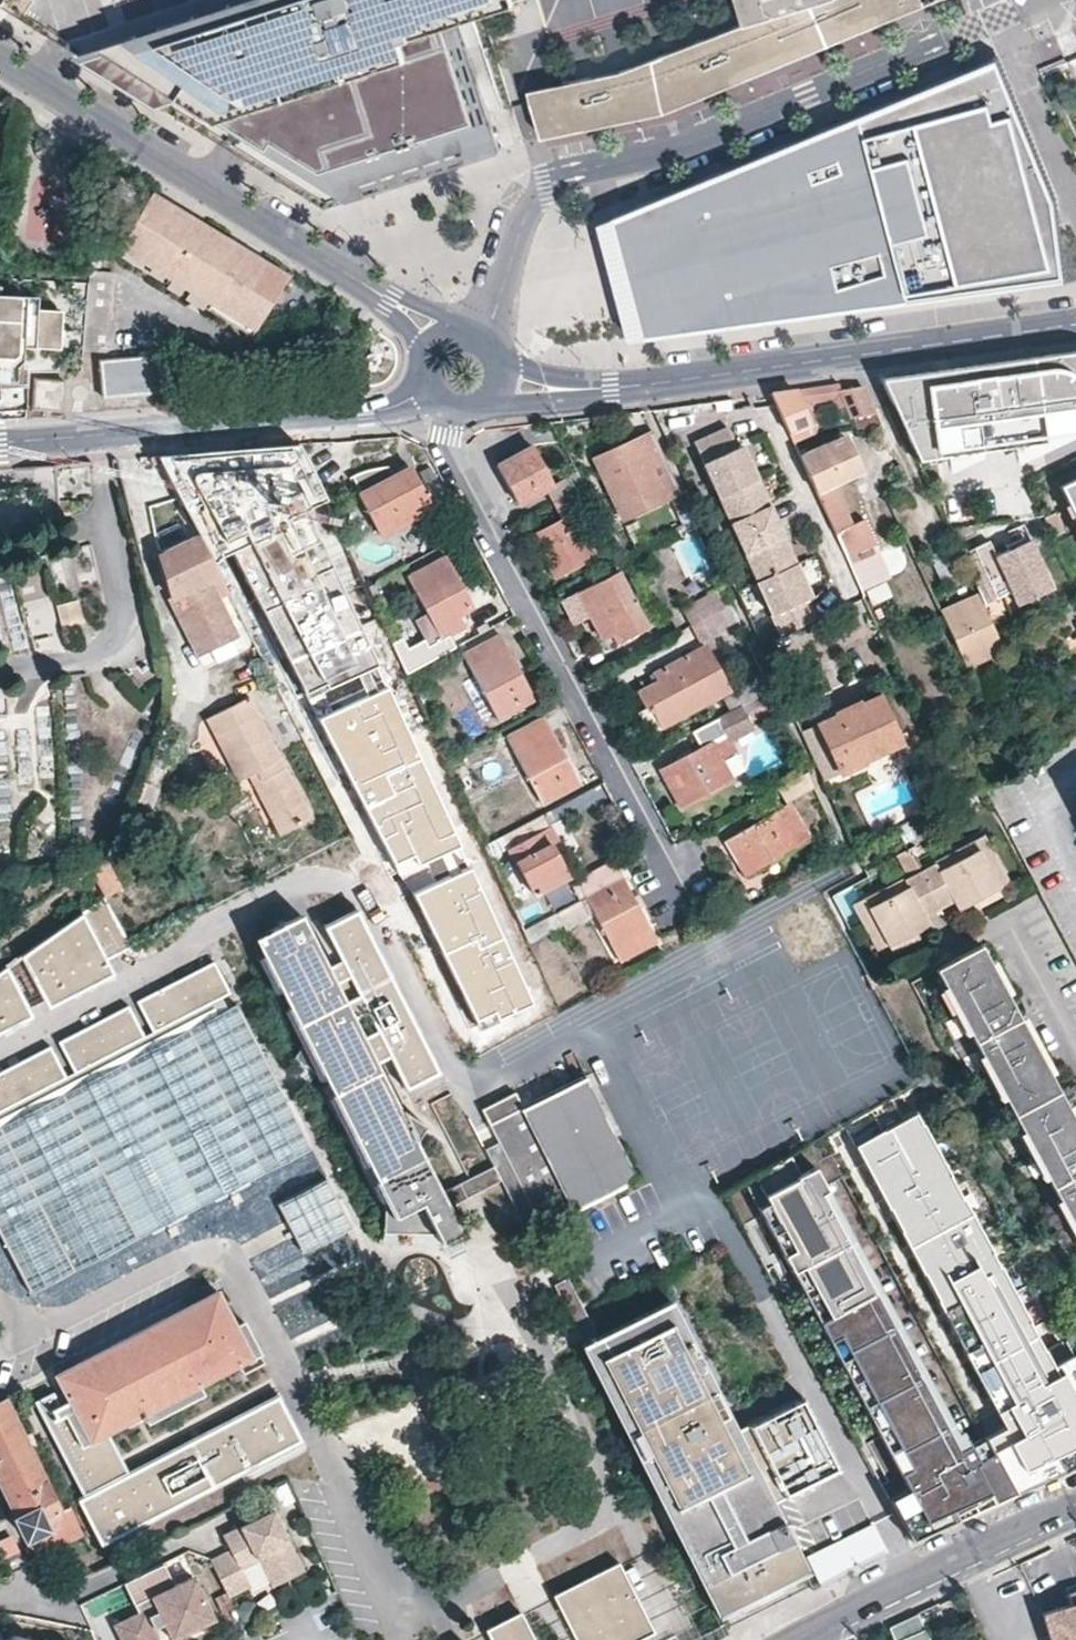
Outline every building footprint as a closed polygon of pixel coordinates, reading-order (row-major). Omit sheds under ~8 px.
[(72,52),(232,152),(327,210),(502,161),(495,141),(452,18),(461,15),(491,7),(511,1),(511,0),(232,0),(72,52)] [(745,16),(747,22),(621,71),(564,86),(567,97),(533,106),(543,143),(569,136),(625,122),(759,76),(756,70),(748,45),(797,29),(798,32),(808,38),(813,52),(869,28),(906,13),(931,0),(740,0),(745,16)] [(756,70),(759,76),(813,52),(808,38),(798,32),(797,29),(748,45),(756,70)] [(1002,71),(705,192),(599,234),(632,348),(749,330),(1068,287),(1058,206),(1026,136),(1002,71)] [(116,247),(159,274),(188,291),(252,330),(285,276),(181,211),(149,192),(116,247)] [(23,407),(23,387),(24,372),(22,372),(23,351),(62,354),(63,334),(51,333),(52,314),(39,314),(19,313),(20,312),(20,300),(0,299),(0,408),(23,407)] [(39,314),(39,301),(20,300),(20,312),(19,313),(39,314)] [(63,334),(64,315),(52,314),(51,333),(63,334)] [(98,360),(101,397),(144,394),(161,391),(159,368),(158,356),(120,358),(98,360)] [(884,390),(920,472),(1075,448),(1075,365),(884,390)] [(32,403),(30,409),(61,410),(63,387),(63,380),(33,378),(32,403)] [(849,417),(871,412),(860,386),(839,389),(837,390),(849,417)] [(793,390),(769,393),(786,432),(807,424),(806,420),(795,393),(793,390)] [(22,419),(23,407),(0,408),(0,420),(22,419)] [(733,449),(724,429),(693,444),(717,497),(750,482),(754,480),(743,456),(738,459),(733,449)] [(650,431),(643,434),(593,458),(599,469),(621,518),(636,511),(677,491),(650,431)] [(830,484),(834,483),(856,472),(858,470),(847,446),(842,435),(825,442),(801,453),(797,455),(814,491),(830,484)] [(161,459),(215,563),(231,555),(312,511),(330,501),(302,445),(291,446),(161,459)] [(502,480),(516,502),(543,488),(552,503),(583,487),(574,470),(551,483),(534,451),(530,445),(495,464),(502,480)] [(743,456),(738,446),(733,449),(738,459),(743,456)] [(385,480),(404,471),(402,465),(390,472),(387,467),(383,467),(378,467),(385,480)] [(358,495),(379,535),(429,508),(410,468),(404,471),(385,480),(378,467),(369,468),(352,475),(361,493),(358,495)] [(1067,504),(1075,524),(1075,477),(1058,486),(1067,504)] [(762,509),(750,482),(717,497),(737,539),(774,522),(766,507),(762,509)] [(862,519),(849,524),(841,507),(834,491),(830,484),(814,491),(835,537),(845,558),(870,546),(874,543),(862,519)] [(555,575),(588,557),(574,529),(583,524),(576,511),(591,504),(583,487),(552,503),(553,507),(560,520),(533,535),(540,548),(555,575)] [(317,720),(393,687),(312,511),(231,555),(317,720)] [(780,538),(774,522),(737,539),(755,581),(788,566),(776,540),(780,538)] [(191,539),(158,555),(168,596),(215,573),(196,536),(191,539)] [(987,538),(957,552),(969,578),(976,594),(980,603),(1007,590),(1015,607),(1050,591),(1027,543),(997,558),(987,538)] [(845,558),(858,585),(879,575),(883,573),(870,546),(845,558)] [(429,564),(406,577),(424,611),(426,615),(436,636),(439,639),(457,629),(461,626),(463,625),(459,617),(458,614),(471,606),(461,588),(452,570),(445,556),(429,564)] [(803,588),(793,564),(788,566),(755,581),(779,634),(812,620),(803,600),(799,590),(803,588)] [(645,626),(615,570),(575,591),(563,598),(575,620),(587,614),(601,639),(608,634),(613,643),(645,626)] [(168,596),(175,611),(197,656),(235,637),(216,599),(226,594),(215,573),(168,596)] [(674,598),(679,608),(710,592),(705,583),(674,598)] [(717,587),(710,592),(679,608),(683,616),(688,627),(728,604),(722,586),(717,587)] [(808,598),(803,588),(799,590),(803,600),(808,598)] [(32,636),(41,633),(44,645),(62,640),(50,594),(23,601),(32,636)] [(976,594),(939,611),(966,668),(1002,650),(998,640),(996,636),(986,614),(980,603),(976,594)] [(77,596),(55,603),(63,626),(85,619),(77,596)] [(732,609),(728,604),(688,627),(696,642),(708,636),(711,644),(725,638),(725,635),(740,628),(732,609)] [(423,616),(414,620),(425,642),(436,636),(426,615),(423,616)] [(457,629),(439,639),(445,651),(470,637),(463,625),(461,626),(457,629)] [(462,654),(464,661),(487,703),(495,718),(527,702),(532,699),(527,689),(516,668),(503,645),(498,635),(462,654)] [(392,645),(404,672),(433,657),(425,642),(407,651),(401,640),(392,645)] [(655,731),(655,728),(710,700),(726,691),(710,658),(704,648),(701,649),(659,670),(653,673),(657,681),(638,690),(635,692),(642,706),(643,708),(637,712),(647,734),(655,731)] [(753,678),(754,683),(725,699),(731,710),(740,705),(767,690),(761,674),(753,678)] [(419,898),(473,870),(393,687),(317,720),(404,880),(419,898)] [(839,723),(842,731),(823,740),(836,770),(839,773),(862,763),(860,760),(898,743),(895,736),(888,721),(878,698),(876,696),(860,704),(857,701),(834,712),(835,715),(839,723)] [(206,718),(207,723),(226,757),(237,780),(245,776),(254,771),(261,784),(268,798),(285,829),(296,824),(310,817),(288,776),(276,753),(251,704),(247,697),(218,712),(206,718)] [(677,803),(679,806),(730,779),(725,771),(720,762),(719,759),(732,752),(726,739),(751,726),(740,705),(731,710),(728,711),(691,731),(700,749),(663,768),(659,770),(677,803)] [(817,727),(823,740),(842,731),(839,723),(835,715),(818,722),(815,724),(817,727)] [(543,719),(506,738),(527,779),(533,788),(538,798),(539,801),(577,782),(546,727),(543,719)] [(906,768),(918,761),(910,744),(901,748),(897,750),(900,755),(906,768)] [(719,759),(720,762),(725,771),(730,779),(743,773),(732,752),(719,759)] [(245,776),(250,787),(274,835),(285,829),(268,798),(261,784),(254,771),(245,776)] [(808,839),(787,803),(749,824),(723,840),(734,857),(745,876),(757,870),(808,839)] [(532,835),(507,848),(531,894),(566,876),(550,845),(555,842),(548,827),(532,835)] [(981,835),(971,840),(997,888),(1007,882),(981,835)] [(939,908),(953,901),(957,909),(971,902),(979,897),(981,902),(1000,893),(997,888),(971,840),(938,858),(932,861),(933,863),(919,871),(939,908)] [(103,893),(121,886),(111,860),(93,867),(103,893)] [(578,900),(584,897),(621,877),(612,860),(575,880),(576,884),(571,887),(578,900)] [(538,1007),(473,870),(419,898),(482,1032),(538,1007)] [(915,931),(928,924),(924,916),(939,908),(919,871),(903,879),(902,877),(862,899),(886,945),(890,953),(910,942),(907,934),(915,931)] [(651,936),(642,920),(628,892),(621,877),(584,897),(596,921),(617,961),(654,942),(651,936)] [(566,882),(545,895),(554,909),(575,896),(566,882)] [(0,963),(0,1036),(122,969),(115,951),(128,948),(101,892),(0,963)] [(981,902),(979,897),(971,902),(974,907),(981,902)] [(877,951),(886,945),(862,899),(852,904),(857,914),(877,951)] [(429,1063),(345,907),(319,921),(403,1077),(429,1063)] [(531,925),(537,937),(561,924),(561,921),(556,911),(531,925)] [(439,1194),(400,1119),(386,1091),(297,916),(252,938),(326,1083),(318,1087),(377,1201),(384,1198),(393,1216),(407,1209),(419,1204),(424,1213),(438,1242),(458,1233),(445,1206),(439,1194)] [(907,934),(910,942),(918,937),(915,931),(907,934)] [(933,969),(1075,1234),(1075,1127),(978,946),(933,969)] [(222,990),(207,960),(133,998),(148,1028),(222,990)] [(228,1006),(0,1128),(0,1212),(39,1285),(303,1145),(228,1006)] [(121,1006),(60,1038),(73,1063),(134,1030),(121,1006)] [(0,1068),(0,1102),(59,1071),(45,1044),(0,1068)] [(488,1124),(496,1141),(514,1178),(518,1184),(525,1199),(535,1219),(538,1226),(573,1209),(573,1210),(577,1209),(632,1182),(632,1179),(634,1176),(584,1077),(578,1076),(523,1105),(522,1107),(488,1124)] [(915,1108),(901,1116),(892,1099),(846,1126),(1003,1424),(983,1435),(991,1452),(998,1464),(1000,1463),(1014,1491),(1075,1464),(1075,1357),(1064,1336),(1044,1347),(915,1108)] [(595,1338),(555,1259),(543,1236),(538,1226),(535,1219),(525,1199),(518,1184),(514,1178),(496,1141),(482,1149),(491,1166),(498,1180),(582,1344),(595,1338)] [(491,1166),(464,1181),(461,1183),(450,1188),(439,1194),(445,1206),(467,1195),(498,1180),(491,1166)] [(819,1195),(825,1192),(813,1168),(789,1181),(790,1182),(763,1197),(767,1204),(792,1250),(782,1256),(792,1273),(802,1268),(827,1315),(817,1321),(827,1339),(837,1333),(907,1465),(898,1471),(908,1488),(888,1498),(905,1530),(914,1525),(916,1531),(975,1503),(973,1499),(985,1493),(989,1502),(1014,1491),(1000,1463),(998,1464),(991,1452),(977,1459),(969,1444),(962,1447),(956,1450),(819,1195)] [(322,1180),(277,1202),(302,1251),(346,1229),(322,1180)] [(956,1450),(962,1447),(825,1192),(819,1195),(956,1450)] [(407,1209),(412,1219),(424,1213),(419,1204),(407,1209)] [(782,1256),(792,1250),(767,1204),(758,1209),(782,1256)] [(270,1299),(321,1276),(316,1267),(349,1252),(342,1237),(299,1256),(291,1239),(251,1258),(270,1299)] [(817,1321),(827,1315),(802,1268),(792,1273),(817,1321)] [(214,1292),(175,1313),(117,1342),(54,1375),(72,1409),(62,1414),(69,1426),(79,1445),(132,1417),(141,1414),(144,1420),(146,1422),(200,1393),(196,1385),(236,1364),(258,1353),(241,1322),(232,1326),(214,1292)] [(801,1398),(733,1431),(668,1301),(595,1338),(713,1573),(699,1580),(716,1613),(801,1569),(802,1568),(769,1503),(836,1469),(801,1398)] [(837,1333),(827,1339),(898,1471),(907,1465),(837,1333)] [(713,1573),(595,1338),(582,1344),(699,1580),(713,1573)] [(263,1363),(258,1353),(236,1364),(242,1375),(263,1363)] [(279,1390),(208,1425),(228,1465),(299,1431),(279,1390)] [(53,1501),(35,1467),(26,1448),(21,1436),(3,1400),(0,1401),(0,1484),(9,1502),(11,1501),(19,1515),(14,1517),(24,1536),(26,1536),(34,1553),(77,1532),(77,1529),(66,1506),(57,1509),(53,1501)] [(26,1448),(30,1447),(69,1426),(62,1414),(21,1436),(26,1448)] [(81,1488),(102,1527),(107,1538),(233,1475),(228,1465),(208,1425),(153,1452),(157,1460),(141,1468),(139,1465),(135,1464),(129,1465),(123,1467),(118,1471),(116,1474),(113,1478),(115,1481),(107,1484),(104,1477),(81,1488)] [(157,1460),(153,1452),(123,1467),(129,1465),(135,1464),(139,1465),(141,1468),(157,1460)] [(123,1467),(104,1477),(107,1484),(115,1481),(113,1478),(116,1474),(118,1471),(123,1467)] [(914,1525),(905,1530),(910,1540),(989,1502),(985,1493),(973,1499),(975,1503),(916,1531),(914,1525)] [(299,1570),(268,1509),(217,1535),(224,1549),(204,1559),(216,1583),(223,1597),(245,1586),(233,1565),(252,1555),(267,1586),(299,1570)] [(174,1583),(164,1562),(123,1582),(138,1612),(113,1624),(121,1639),(158,1639),(159,1639),(147,1615),(157,1610),(171,1638),(213,1617),(193,1577),(189,1575),(174,1583)] [(554,1592),(578,1639),(630,1639),(649,1631),(616,1562),(554,1592)] [(829,1580),(824,1570),(814,1575),(820,1586),(829,1580)] [(1068,1595),(1071,1606),(1042,1615),(1050,1639),(1075,1639),(1075,1593),(1068,1595)] [(515,1603),(480,1620),(490,1639),(533,1639),(515,1603)] [(887,1629),(892,1639),(925,1639),(918,1624),(914,1617),(887,1629)]
